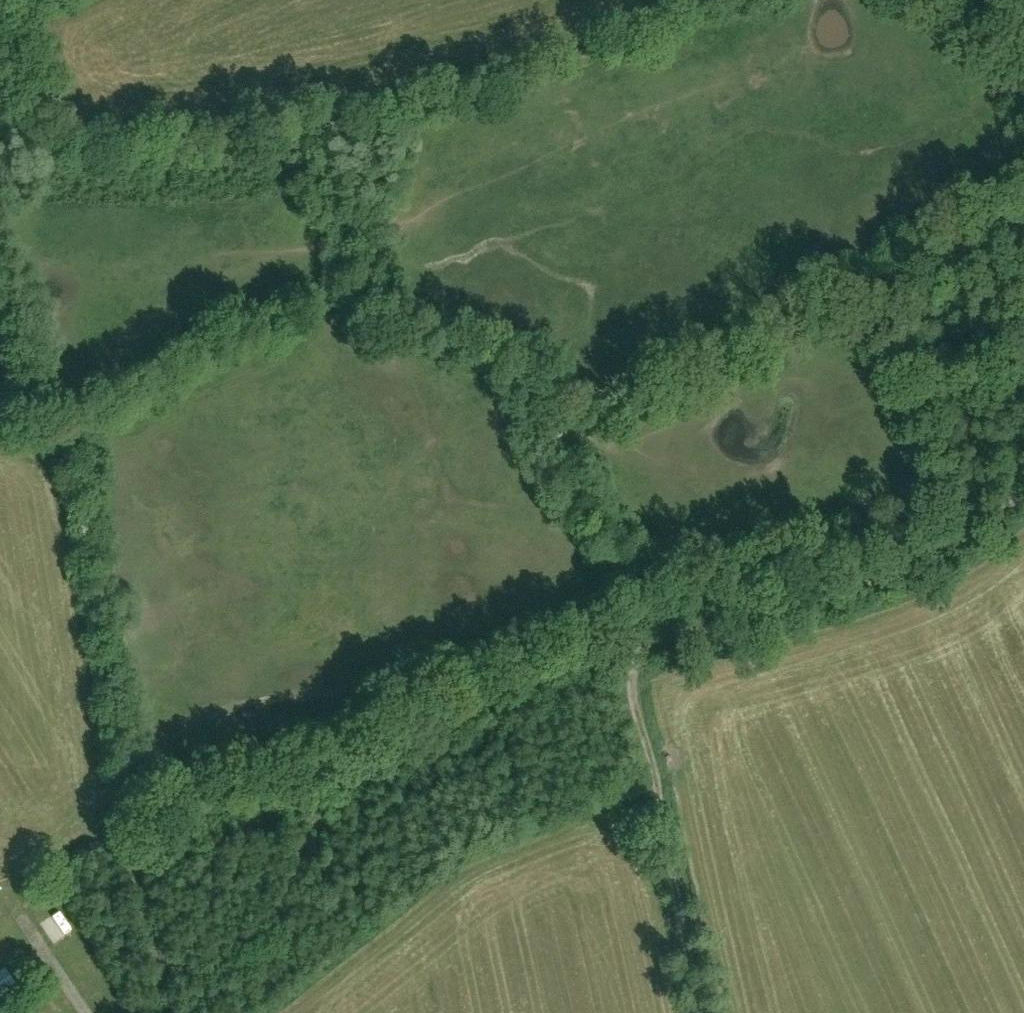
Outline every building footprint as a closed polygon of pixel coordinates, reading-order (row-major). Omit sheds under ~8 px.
[(116,855),(107,861),(118,877),(127,871),(116,855)] [(2,995),(19,986),(9,969),(0,974),(0,991),(2,995)]
